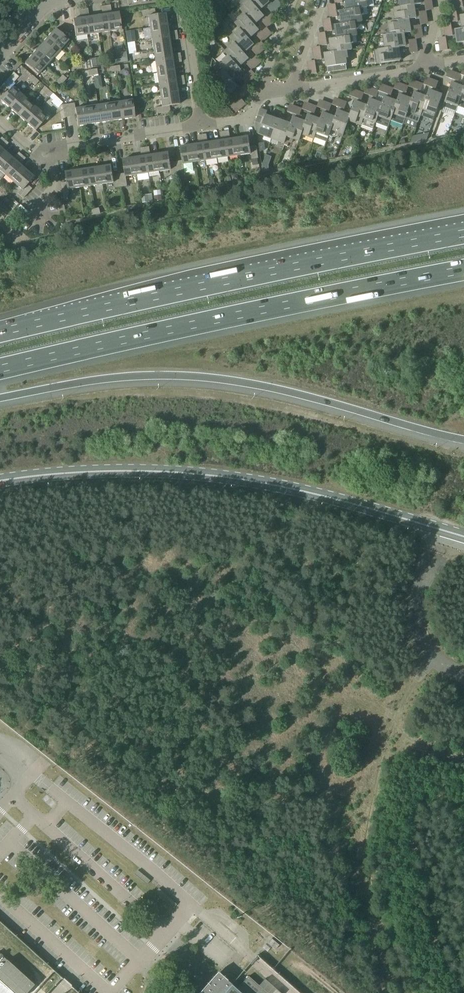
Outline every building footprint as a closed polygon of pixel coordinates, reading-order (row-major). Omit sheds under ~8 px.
[(249,0),(244,5),(245,6),(241,10),(244,14),(254,25),(257,22),(260,25),(263,22),(260,19),(264,16),(259,11),(249,0)] [(259,11),(263,8),(265,11),(269,8),(266,5),(269,2),(267,0),(249,0),(259,11)] [(346,2),(342,2),(343,7),(347,6),(348,11),(362,8),(362,9),(367,8),(366,2),(368,2),(368,0),(346,0),(346,2)] [(402,7),(394,8),(397,21),(408,20),(415,19),(415,15),(419,14),(418,9),(414,10),(414,6),(414,5),(402,7)] [(348,11),(340,12),(341,15),(337,16),(338,21),(341,20),(342,25),(357,23),(362,22),(361,16),(363,16),(362,9),(362,8),(348,11)] [(150,29),(167,26),(165,14),(154,15),(154,9),(141,11),(142,18),(148,17),(150,29)] [(118,13),(106,15),(109,32),(121,30),(118,13)] [(244,14),(238,19),(240,21),(235,25),(238,28),(248,39),(249,39),(252,36),(255,39),(258,36),(255,33),(258,30),(254,25),(244,14)] [(109,32),(106,15),(95,17),(98,34),(109,32)] [(98,34),(95,17),(84,18),(87,35),(98,34)] [(87,35),(84,18),(72,20),(75,37),(87,35)] [(397,21),(389,22),(391,35),(403,33),(403,34),(410,33),(409,29),(414,28),(413,24),(409,25),(408,20),(397,21)] [(342,25),(335,26),(336,30),(332,30),(332,35),(336,34),(337,39),(352,37),(357,36),(356,30),(358,30),(357,23),(342,25)] [(167,26),(150,29),(151,40),(168,37),(167,26)] [(238,28),(233,33),(235,35),(230,39),(234,43),(244,53),(247,50),(250,53),(253,50),(250,47),(253,45),(249,39),(248,39),(238,28)] [(47,38),(60,49),(68,40),(55,29),(47,38)] [(452,35),(453,39),(457,39),(458,44),(463,43),(463,29),(456,30),(457,34),(452,35)] [(391,35),(384,36),(386,49),(386,50),(398,48),(405,47),(404,43),(408,43),(408,38),(404,38),(403,34),(403,33),(391,35)] [(170,48),(168,37),(151,40),(153,51),(170,48)] [(331,44),(327,44),(327,49),(331,48),(332,53),(346,51),(352,50),(351,45),(353,44),(352,37),(337,39),(330,40),(331,44)] [(47,38),(40,46),(53,58),(60,49),(47,38)] [(234,43),(228,47),(230,49),(225,53),(228,56),(229,56),(238,67),(242,64),(245,67),(248,64),(245,61),(248,58),(244,53),(234,43)] [(40,46),(32,55),(45,66),(53,58),(40,46)] [(170,48),(153,51),(155,62),(172,59),(170,48)] [(386,50),(386,49),(376,51),(378,64),(400,61),(400,57),(404,56),(403,52),(399,52),(398,48),(386,50)] [(326,58),(321,58),(322,63),(326,62),(327,68),(328,73),(347,70),(346,65),(345,58),(348,58),(346,51),(332,53),(325,54),(326,58)] [(45,66),(32,55),(25,64),(38,75),(45,66)] [(229,56),(228,56),(223,61),(225,63),(220,67),(223,71),(224,71),(233,81),(237,78),(239,81),(243,78),(240,75),(243,73),(238,67),(229,56)] [(101,66),(100,58),(91,59),(92,67),(101,66)] [(172,59),(155,62),(156,73),(173,70),(172,59)] [(173,70),(156,73),(158,84),(175,81),(173,70)] [(224,71),(223,71),(218,75),(220,77),(215,81),(227,96),(231,92),(234,96),(238,92),(235,89),(238,87),(233,81),(224,71)] [(459,81),(457,81),(456,85),(452,83),(444,107),(456,112),(460,99),(463,89),(463,88),(460,86),(463,76),(461,75),(459,81)] [(175,81),(158,84),(160,95),(177,92),(175,81)] [(423,109),(427,98),(423,96),(426,86),(424,85),(421,91),(420,91),(418,95),(414,93),(412,100),(408,111),(406,118),(418,123),(420,116),(423,109)] [(9,108),(21,95),(12,87),(0,101),(9,108)] [(423,109),(420,116),(433,120),(442,95),(437,94),(439,90),(434,88),(433,92),(429,91),(427,98),(423,109)] [(456,112),(458,106),(463,108),(463,89),(460,99),(456,112)] [(361,125),(374,129),(376,122),(379,116),(378,116),(382,105),(385,98),(383,97),(385,93),(379,91),(376,98),(375,98),(374,101),(370,100),(367,107),(368,107),(363,118),(364,118),(361,125)] [(177,92),(160,95),(161,107),(155,108),(156,114),(169,112),(168,106),(179,105),(177,92)] [(394,114),(392,119),(403,124),(406,118),(408,111),(412,100),(408,98),(409,94),(405,93),(403,97),(400,95),(397,102),(393,114),(394,114)] [(21,95),(9,108),(18,116),(29,102),(21,95)] [(379,116),(376,122),(389,127),(392,119),(394,114),(393,114),(397,102),(393,101),(394,97),(390,95),(389,99),(385,98),(382,105),(378,116),(379,116)] [(355,102),(350,116),(349,121),(361,125),(364,118),(363,118),(368,107),(367,107),(363,105),(364,101),(360,100),(359,104),(355,102)] [(131,101),(120,102),(123,119),(134,118),(131,101)] [(29,102),(18,116),(26,123),(38,110),(29,102)] [(120,102),(109,104),(111,121),(123,119),(120,102)] [(89,124),(86,107),(74,109),(73,104),(61,105),(61,106),(63,118),(75,117),(77,126),(89,124)] [(111,121),(109,104),(97,106),(100,123),(111,121)] [(97,106),(86,107),(89,124),(100,123),(97,106)] [(331,129),(329,135),(333,137),(335,137),(337,136),(338,134),(343,136),(349,121),(350,116),(346,114),(347,110),(343,109),(341,113),(337,111),(335,118),(331,129)] [(38,110),(26,123),(35,131),(47,117),(38,110)] [(272,114),(271,118),(266,116),(267,112),(261,110),(256,122),(263,124),(259,134),(272,139),(278,121),(281,122),(283,118),(272,114)] [(316,131),(317,132),(314,137),(327,142),(329,135),(331,129),(335,118),(331,117),(332,113),(328,111),(326,115),(323,114),(320,121),(321,121),(316,131)] [(308,116),(305,123),(306,123),(301,134),(302,134),(314,139),(314,137),(317,132),(316,131),(321,121),(320,121),(316,119),(317,115),(313,113),(312,117),(308,116)] [(293,119),(291,125),(286,136),(299,141),(302,134),(301,134),(306,123),(305,123),(301,121),(303,117),(298,116),(297,120),(293,119)] [(287,120),(283,118),(281,122),(278,121),(272,139),(284,143),(286,136),(291,125),(286,123),(287,120)] [(236,139),(239,156),(251,154),(252,160),(257,159),(258,159),(256,146),(250,147),(248,137),(236,139)] [(239,156),(236,139),(225,140),(228,158),(239,156)] [(228,158),(225,140),(214,142),(217,159),(228,158)] [(217,159),(214,142),(203,144),(206,161),(217,159)] [(206,161),(203,144),(192,145),(195,163),(206,161)] [(182,161),(176,162),(178,175),(184,174),(183,165),(195,163),(192,145),(180,147),(182,161)] [(178,175),(176,162),(170,163),(169,153),(157,155),(159,172),(171,170),(172,176),(178,175)] [(7,154),(0,161),(0,171),(4,174),(15,161),(7,154)] [(159,172),(157,155),(146,156),(148,174),(159,172)] [(146,156),(135,158),(137,176),(148,174),(146,156)] [(137,176),(135,158),(123,160),(125,174),(119,175),(121,187),(127,186),(125,177),(137,176)] [(15,161),(4,174),(12,182),(23,169),(15,161)] [(111,165),(99,167),(102,185),(114,183),(114,188),(121,187),(119,175),(112,176),(111,165)] [(102,185),(99,167),(88,169),(91,186),(102,185)] [(33,177),(23,169),(12,182),(22,190),(18,195),(23,199),(31,189),(27,185),(33,177)] [(91,186),(88,169),(77,171),(80,188),(91,186)] [(80,188),(77,171),(65,172),(67,182),(61,183),(63,197),(69,196),(68,190),(80,188)] [(267,943),(275,950),(279,945),(271,938),(267,943)] [(15,992),(27,992),(34,985),(0,955),(0,980),(15,992)] [(263,978),(257,984),(247,975),(235,989),(218,973),(200,992),(281,992),(263,978)]
